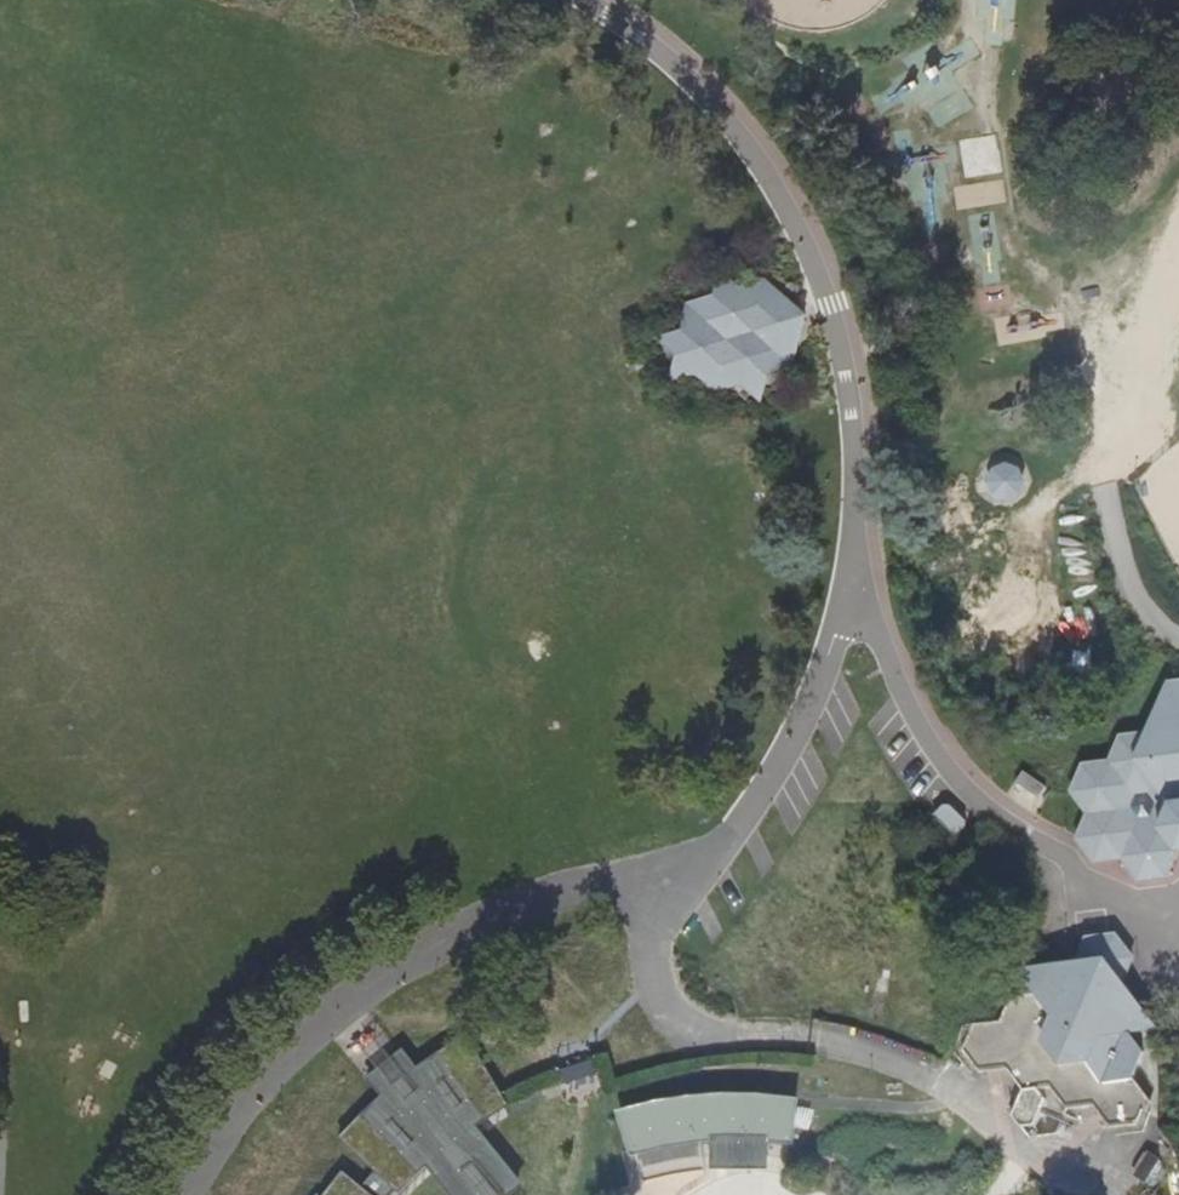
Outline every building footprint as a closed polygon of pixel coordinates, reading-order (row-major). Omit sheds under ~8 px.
[(741,282),(722,269),(710,291),(687,297),(682,326),(655,334),(674,352),(669,381),(692,374),(715,390),(739,383),(760,400),(768,374),(790,367),(797,345),(805,313),(789,295),(770,274),(741,282)] [(984,481),(990,495),(1004,502),(1018,494),(1024,481),(1017,467),(1004,461),(990,467),(984,481)] [(1072,799),(1087,822),(1074,847),(1095,869),(1122,870),(1143,888),(1169,886),(1178,864),(1178,687),(1168,688),(1148,738),(1122,741),(1114,766),(1083,767),(1072,799)] [(1013,787),(1041,795),(1046,781),(1017,772),(1013,787)] [(1070,966),(1022,969),(1018,978),(1028,992),(1040,1009),(1051,1025),(1044,1044),(1068,1074),(1090,1070),(1105,1090),(1136,1084),(1147,1058),(1132,1037),(1158,1035),(1141,1010),(1128,990),(1134,957),(1112,938),(1083,940),(1070,966)] [(467,1035),(421,1067),(406,1045),(386,1063),(364,1082),(381,1100),(336,1138),(378,1173),(365,1187),(341,1169),(322,1194),(405,1194),(432,1170),(450,1194),(508,1194),(526,1182),(480,1120),(511,1102),(507,1096),(493,1071),(467,1035)] [(688,1095),(619,1110),(631,1150),(631,1152),(709,1144),(710,1169),(768,1168),(771,1140),(790,1142),(796,1099),(752,1092),(688,1095)]
